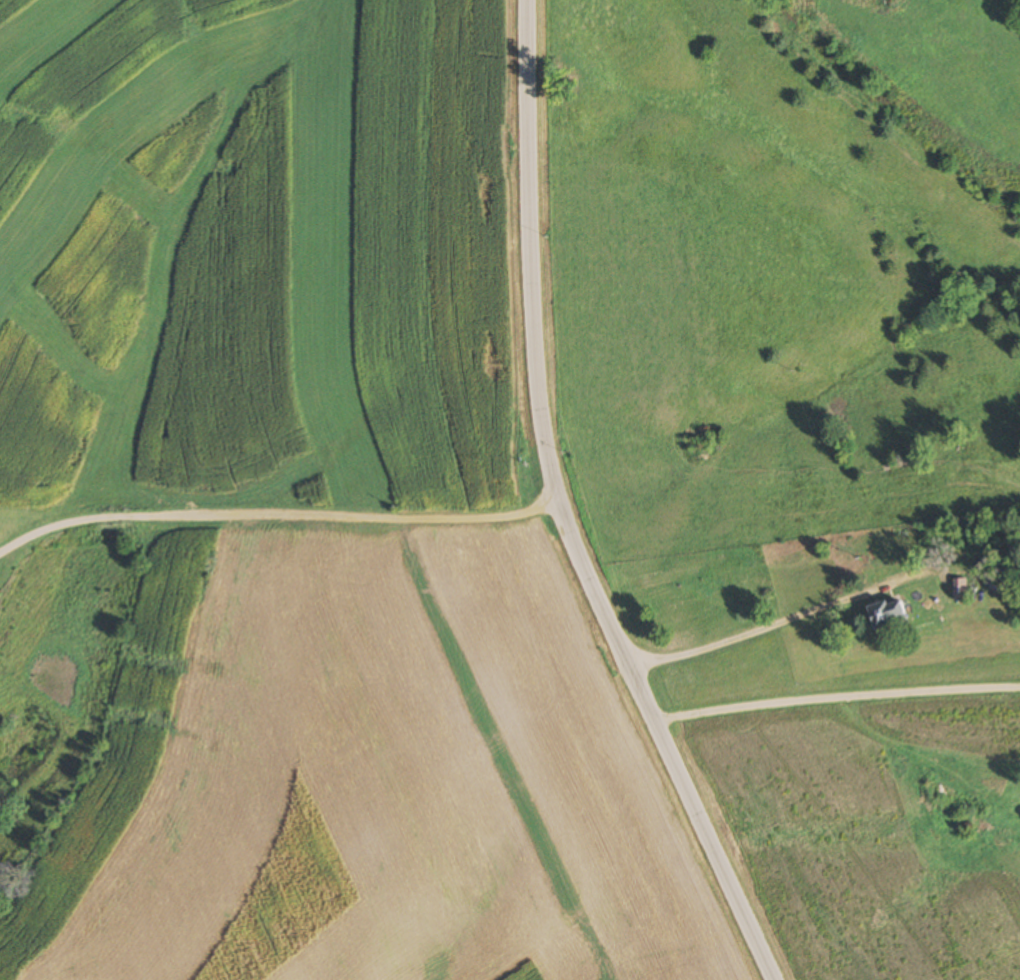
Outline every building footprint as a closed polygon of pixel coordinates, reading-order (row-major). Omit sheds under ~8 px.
[(954,602),(967,602),(967,580),(954,580),(954,602)] [(869,610),(876,632),(909,622),(902,600),(869,610)]
